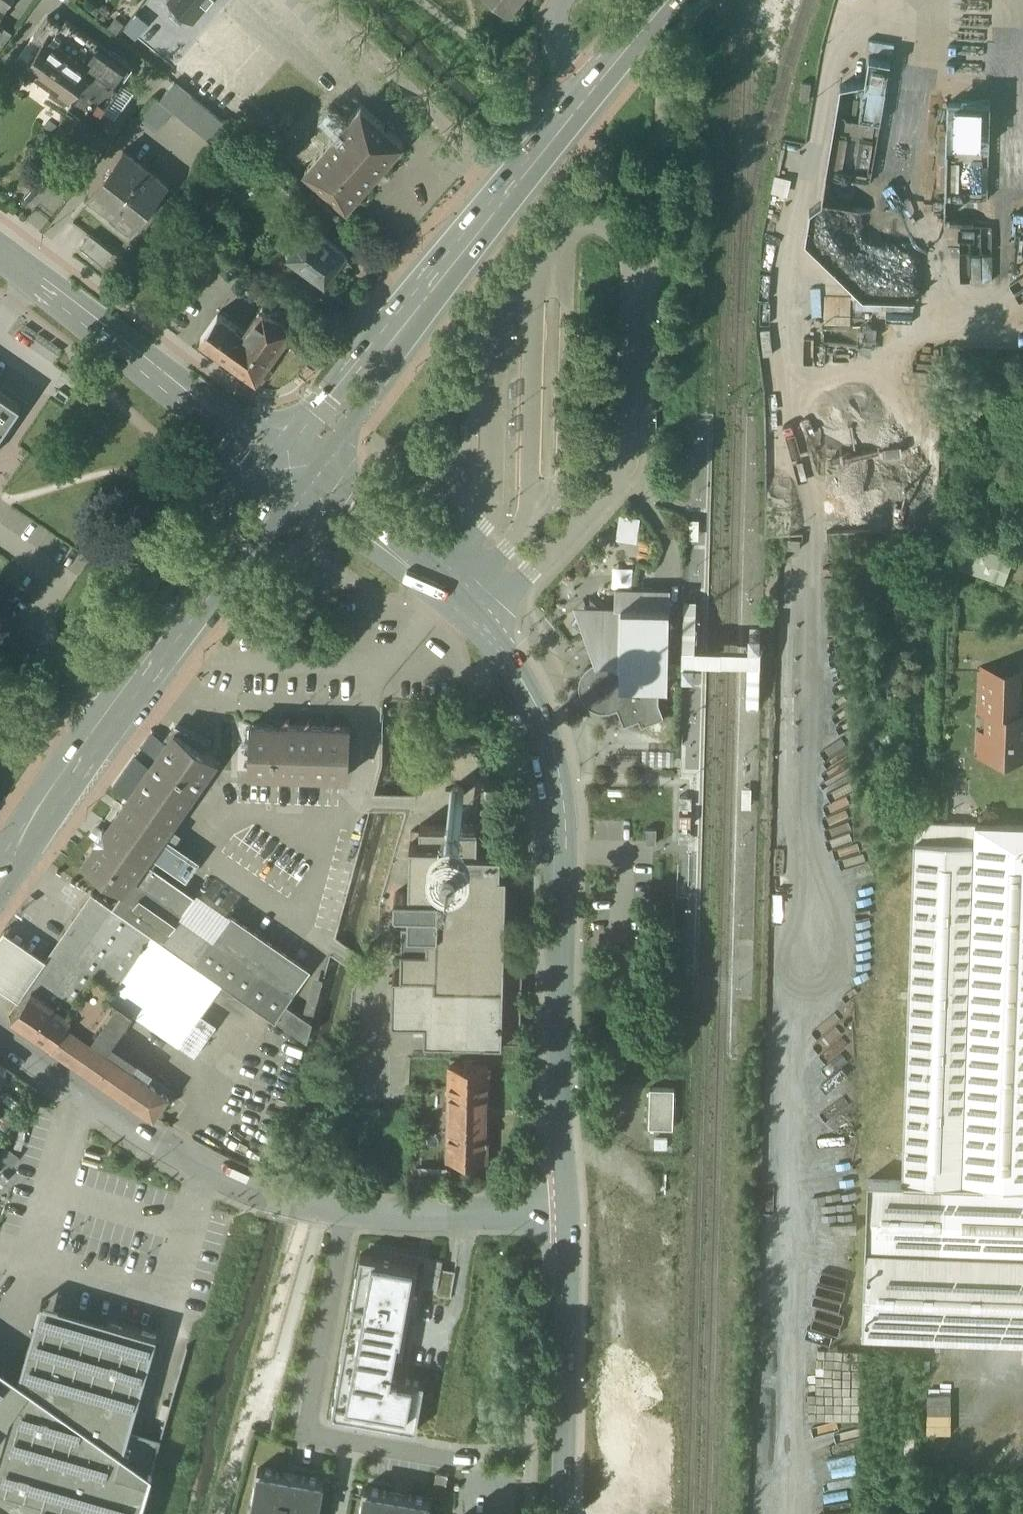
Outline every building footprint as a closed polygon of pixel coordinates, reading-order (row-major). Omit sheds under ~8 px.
[(14,0),(0,0),(0,20),(14,0)] [(509,10),(517,0),(497,0),(509,10)] [(94,67),(61,43),(69,32),(68,31),(49,17),(35,36),(43,42),(25,67),(70,100),(71,98),(94,67)] [(133,68),(73,24),(68,31),(69,32),(61,43),(94,67),(71,98),(74,100),(69,106),(92,123),(133,68)] [(874,185),(894,59),(871,55),(866,83),(846,80),(827,200),(833,201),(837,176),(852,178),(852,181),(874,185)] [(125,81),(105,107),(118,117),(138,90),(125,81)] [(812,83),(802,82),(800,99),(809,100),(812,83)] [(228,127),(174,83),(160,101),(155,97),(140,115),(158,130),(173,112),(214,145),(228,127)] [(951,101),(949,251),(973,251),(974,223),(991,224),(993,102),(951,101)] [(363,105),(306,170),(348,207),(404,143),(363,105)] [(168,186),(124,151),(89,194),(92,196),(93,195),(106,206),(105,207),(117,216),(118,215),(132,226),(131,227),(133,229),(168,186)] [(816,201),(811,247),(827,248),(824,280),(874,285),(879,233),(873,233),(875,208),(816,201)] [(310,227),(305,234),(293,225),(280,244),(292,253),(288,257),(326,284),(348,254),(310,227)] [(114,253),(90,234),(80,246),(104,265),(114,253)] [(263,309),(245,334),(218,315),(201,339),(228,358),(227,359),(257,381),(258,379),(263,382),(272,369),(268,366),(293,330),(263,309)] [(21,404),(0,390),(0,435),(21,404)] [(620,539),(641,539),(642,515),(621,514),(620,539)] [(1015,554),(968,537),(957,570),(1003,586),(1015,554)] [(590,605),(574,604),(585,634),(595,661),(589,665),(586,668),(583,672),(581,677),(580,681),(579,686),(580,690),(580,693),(582,696),(584,700),(586,703),(589,706),(593,708),(597,710),(602,711),(606,711),(612,710),(618,708),(624,725),(639,719),(642,725),(664,716),(659,702),(659,689),(668,689),(671,589),(615,588),(615,607),(604,606),(590,596),(590,601),(590,605)] [(682,645),(695,645),(695,600),(683,599),(682,645)] [(748,646),(759,646),(760,632),(749,631),(748,646)] [(682,645),(682,660),(694,661),(747,661),(759,661),(759,646),(748,646),(695,645),(682,645)] [(694,674),(694,661),(682,660),(682,674),(694,674)] [(752,706),(759,706),(759,661),(747,661),(747,706),(752,706)] [(983,672),(981,714),(992,714),(992,734),(981,734),(980,754),(1022,756),(1022,715),(1022,675),(1022,674),(983,672)] [(350,728),(251,724),(250,772),(349,776),(350,728)] [(175,731),(106,830),(103,829),(95,840),(98,842),(84,862),(124,890),(125,891),(138,871),(216,759),(203,750),(175,731)] [(461,787),(457,786),(454,787),(453,788),(452,789),(446,789),(446,797),(452,797),(452,798),(454,799),(456,800),(458,800),(460,800),(461,799),(463,798),(464,796),(465,794),(465,793),(464,791),(464,789),(462,788),(461,787)] [(679,795),(679,807),(682,807),(687,807),(690,807),(690,796),(679,795)] [(679,824),(682,824),(687,824),(690,824),(690,818),(690,812),(687,812),(682,812),(679,812),(679,818),(679,824)] [(929,825),(916,1182),(873,1181),(867,1334),(1022,1340),(1022,828),(929,825)] [(479,827),(420,826),(420,841),(410,841),(409,892),(397,892),(395,894),(395,908),(397,910),(410,910),(409,920),(402,920),(401,972),(401,973),(435,974),(435,984),(505,985),(505,964),(508,873),(502,873),(502,853),(478,852),(479,827)] [(657,830),(646,829),(646,843),(657,844),(657,830)] [(679,829),(679,840),(690,840),(690,829),(687,829),(682,829),(679,829)] [(177,842),(171,849),(175,852),(167,863),(188,877),(201,859),(177,842)] [(196,896),(157,869),(150,879),(138,871),(125,891),(124,890),(113,907),(164,942),(182,916),(196,896)] [(113,907),(92,893),(46,960),(17,1001),(10,1012),(12,1018),(52,1046),(53,1045),(80,1064),(79,1065),(154,1117),(170,1094),(108,1051),(134,1013),(179,1045),(201,1014),(222,983),(164,942),(113,907)] [(182,916),(214,938),(222,927),(226,920),(191,897),(182,916)] [(300,966),(229,916),(226,920),(222,927),(214,938),(182,916),(164,942),(222,983),(274,1020),(285,1004),(308,971),(300,966)] [(46,960),(25,945),(6,932),(0,941),(0,990),(17,1001),(46,960)] [(523,965),(505,964),(505,985),(523,985),(523,965)] [(505,985),(435,984),(435,974),(401,973),(401,972),(395,972),(393,974),(392,1018),(394,1020),(425,1020),(425,1039),(521,1042),(523,985),(505,985)] [(312,1023),(285,1004),(274,1020),(307,1042),(312,1023)] [(201,1014),(179,1045),(195,1056),(217,1024),(201,1014)] [(489,1067),(450,1066),(447,1161),(486,1162),(489,1067)] [(674,1088),(650,1087),(649,1126),(673,1127),(674,1088)] [(0,1107),(0,1126),(8,1132),(18,1120),(0,1107)] [(667,1137),(655,1136),(654,1146),(666,1147),(667,1137)] [(360,1252),(333,1407),(411,1421),(418,1378),(393,1374),(412,1262),(360,1252)] [(153,1471),(150,1469),(148,1476),(119,1468),(158,1334),(108,1320),(102,1340),(53,1326),(39,1377),(21,1372),(13,1402),(0,1393),(0,1513),(140,1513),(153,1471)] [(810,1369),(810,1419),(861,1419),(861,1363),(826,1363),(826,1369),(810,1369)] [(952,1432),(952,1394),(928,1394),(929,1432),(952,1432)] [(258,1467),(249,1513),(318,1513),(325,1479),(258,1467)] [(436,1471),(434,1483),(446,1485),(448,1473),(436,1471)] [(365,1486),(360,1513),(427,1513),(430,1498),(365,1486)]
